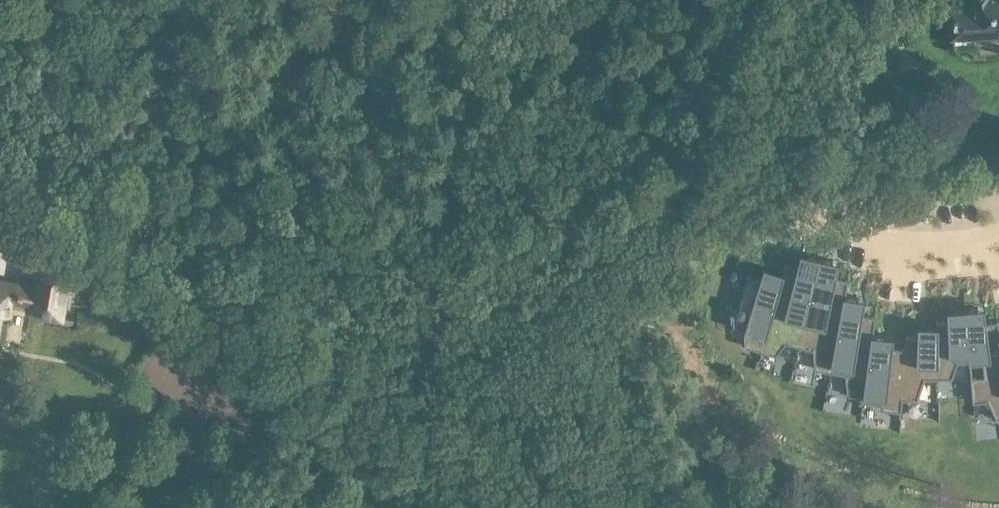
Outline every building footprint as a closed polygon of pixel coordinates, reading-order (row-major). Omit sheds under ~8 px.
[(960,5),(953,5),(955,43),(975,42),(974,28),(998,27),(998,0),(960,0),(960,5)] [(804,269),(784,264),(783,270),(761,350),(776,354),(785,342),(799,345),(820,256),(808,253),(804,269)] [(23,281),(0,277),(0,313),(0,310),(11,312),(12,305),(28,308),(28,312),(65,318),(67,304),(71,305),(76,277),(72,277),(75,261),(37,255),(33,283),(23,281)] [(829,275),(833,259),(820,256),(799,345),(813,348),(815,368),(831,371),(846,294),(849,279),(829,275)] [(761,350),(783,270),(770,267),(767,282),(747,275),(736,306),(732,307),(731,302),(729,302),(732,326),(744,330),(745,345),(761,350)] [(855,312),(858,296),(846,294),(831,371),(845,373),(848,394),(863,396),(874,333),(876,315),(855,312)] [(978,306),(966,307),(969,361),(971,381),(973,401),(988,400),(996,418),(998,418),(998,328),(998,320),(979,322),(978,306)] [(969,361),(966,307),(954,308),(955,320),(937,320),(937,325),(937,378),(952,377),(958,361),(969,361)] [(925,336),(906,335),(905,348),(903,398),(917,399),(924,377),(937,378),(937,325),(925,324),(925,336)] [(886,347),(887,334),(874,333),(863,396),(863,397),(879,398),(884,409),(901,411),(903,398),(905,348),(886,347)]
